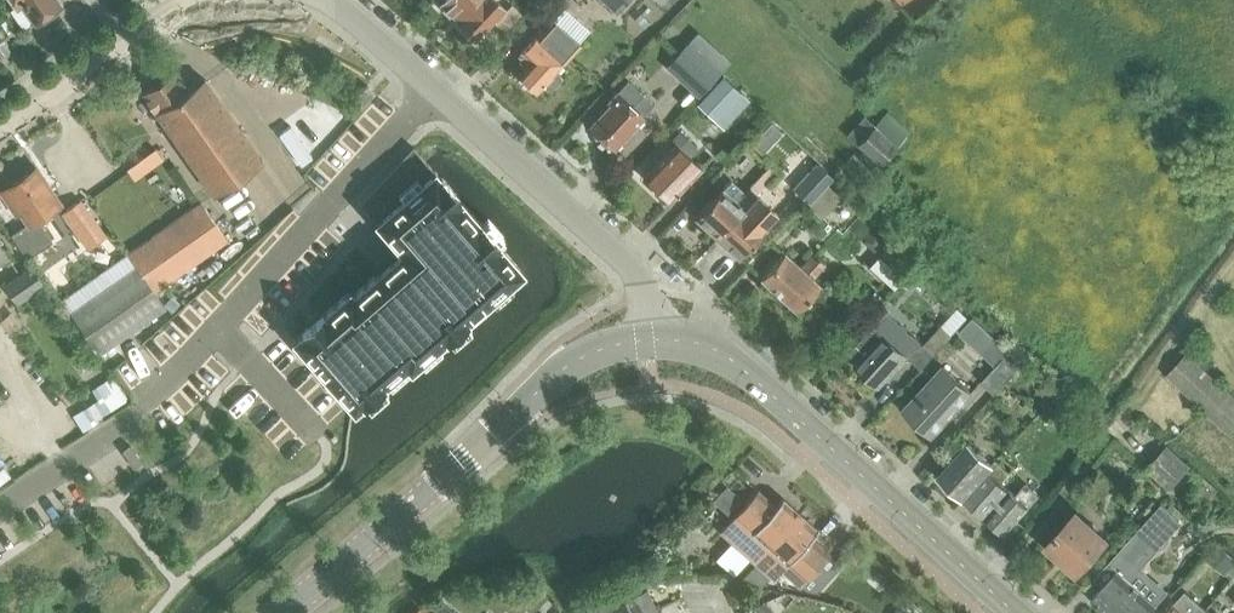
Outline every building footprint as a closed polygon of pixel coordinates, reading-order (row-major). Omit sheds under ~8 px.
[(22,29),(23,30),(59,5),(56,0),(14,0),(17,4),(23,0),(36,19),(22,29)] [(496,0),(445,0),(442,3),(446,7),(443,10),(451,17),(453,14),(461,21),(459,23),(476,38),(504,7),(496,0)] [(617,13),(629,0),(603,0),(617,13)] [(513,5),(498,21),(506,29),(521,13),(513,5)] [(540,34),(520,56),(524,59),(520,63),(525,68),(520,74),(538,90),(543,84),(550,90),(561,79),(554,72),(565,60),(566,61),(581,45),(580,43),(590,32),(564,8),(554,20),(552,18),(539,33),(540,34)] [(9,46),(0,33),(0,52),(9,46)] [(691,38),(665,65),(699,96),(723,69),(702,49),(691,38)] [(204,79),(190,90),(176,70),(143,94),(214,193),(261,160),(204,79)] [(716,120),(742,92),(723,76),(697,103),(716,120)] [(605,145),(614,146),(615,148),(644,116),(643,115),(654,103),(644,94),(628,79),(608,101),(610,104),(591,125),(599,132),(599,140),(605,145)] [(367,85),(355,98),(363,106),(375,93),(367,85)] [(886,111),(873,124),(863,115),(846,133),(880,163),(910,132),(886,111)] [(772,118),(753,141),(765,150),(784,127),(772,118)] [(291,122),(279,131),(303,164),(315,155),(291,122)] [(655,193),(664,201),(670,199),(672,200),(702,168),(690,156),(698,148),(688,138),(680,146),(677,143),(646,176),(656,186),(655,193)] [(435,171),(413,146),(360,203),(378,224),(380,222),(404,250),(411,258),(465,320),(467,318),(466,318),(521,270),(498,244),(499,243),(481,222),(480,223),(459,199),(460,198),(442,178),(441,178),(435,170),(435,171)] [(155,147),(126,168),(134,179),(163,159),(155,147)] [(857,189),(874,171),(853,151),(846,158),(843,155),(835,163),(838,166),(836,169),(857,189)] [(820,220),(843,195),(828,182),(833,177),(816,162),(792,187),(810,205),(807,208),(820,220)] [(696,219),(718,239),(758,195),(757,194),(752,199),(751,198),(777,171),(770,165),(744,191),(731,180),(696,219)] [(52,239),(37,217),(58,202),(35,168),(6,188),(29,221),(11,233),(27,256),(52,239)] [(766,227),(778,213),(758,195),(718,239),(739,258),(767,228),(766,227)] [(80,197),(61,211),(87,246),(105,233),(80,197)] [(201,201),(129,253),(155,289),(227,238),(201,201)] [(872,229),(863,240),(874,249),(883,238),(872,229)] [(905,273),(914,264),(891,242),(881,252),(905,273)] [(350,290),(348,292),(412,365),(446,336),(465,320),(411,258),(404,250),(353,294),(350,290)] [(821,287),(814,280),(827,265),(815,254),(801,269),(785,253),(762,278),(798,311),(821,287)] [(871,267),(895,288),(904,278),(880,257),(871,267)] [(5,283),(17,300),(43,283),(30,265),(5,283)] [(72,310),(101,350),(164,305),(136,266),(72,310)] [(410,366),(412,365),(348,292),(323,314),(322,313),(302,331),(302,332),(295,339),(355,407),(362,400),(363,401),(383,383),(383,382),(407,362),(410,366)] [(888,311),(850,353),(859,361),(856,364),(881,387),(909,357),(919,346),(922,349),(925,345),(888,311)] [(922,370),(933,358),(965,324),(954,315),(942,327),(925,345),(922,349),(919,346),(909,357),(922,370)] [(1233,432),(1233,396),(1187,352),(1167,374),(1231,435),(1233,432)] [(982,383),(995,395),(1017,372),(1004,360),(982,383)] [(905,409),(933,435),(973,393),(944,367),(905,409)] [(73,415),(82,429),(131,398),(115,373),(93,388),(99,398),(73,415)] [(969,445),(941,476),(964,497),(989,470),(1001,481),(1009,472),(998,461),(996,463),(993,467),(992,466),(969,445)] [(1147,467),(1169,488),(1190,465),(1167,445),(1147,467)] [(738,467),(727,479),(747,498),(758,486),(738,467)] [(965,497),(964,498),(1005,535),(1039,497),(1026,484),(1017,495),(1001,481),(989,470),(964,497),(965,497)] [(727,486),(714,500),(727,512),(740,497),(727,486)] [(739,546),(756,561),(800,512),(783,496),(776,504),(758,488),(729,520),(747,536),(739,546)] [(1092,599),(1108,612),(1148,612),(1166,593),(1137,567),(1180,519),(1162,502),(1094,577),(1103,586),(1092,599)] [(756,561),(737,582),(760,586),(771,574),(774,577),(781,569),(800,586),(831,552),(811,534),(818,527),(800,512),(756,561)] [(1047,546),(1077,573),(1106,540),(1076,513),(1047,546)] [(1209,553),(1228,570),(1233,563),(1233,556),(1219,543),(1209,553)] [(656,609),(645,585),(603,604),(607,612),(648,612),(656,609)] [(1206,611),(1186,593),(1169,612),(1204,612),(1206,611)] [(754,606),(761,612),(770,612),(773,610),(764,601),(754,606)] [(431,612),(453,612),(442,602),(431,612)]
